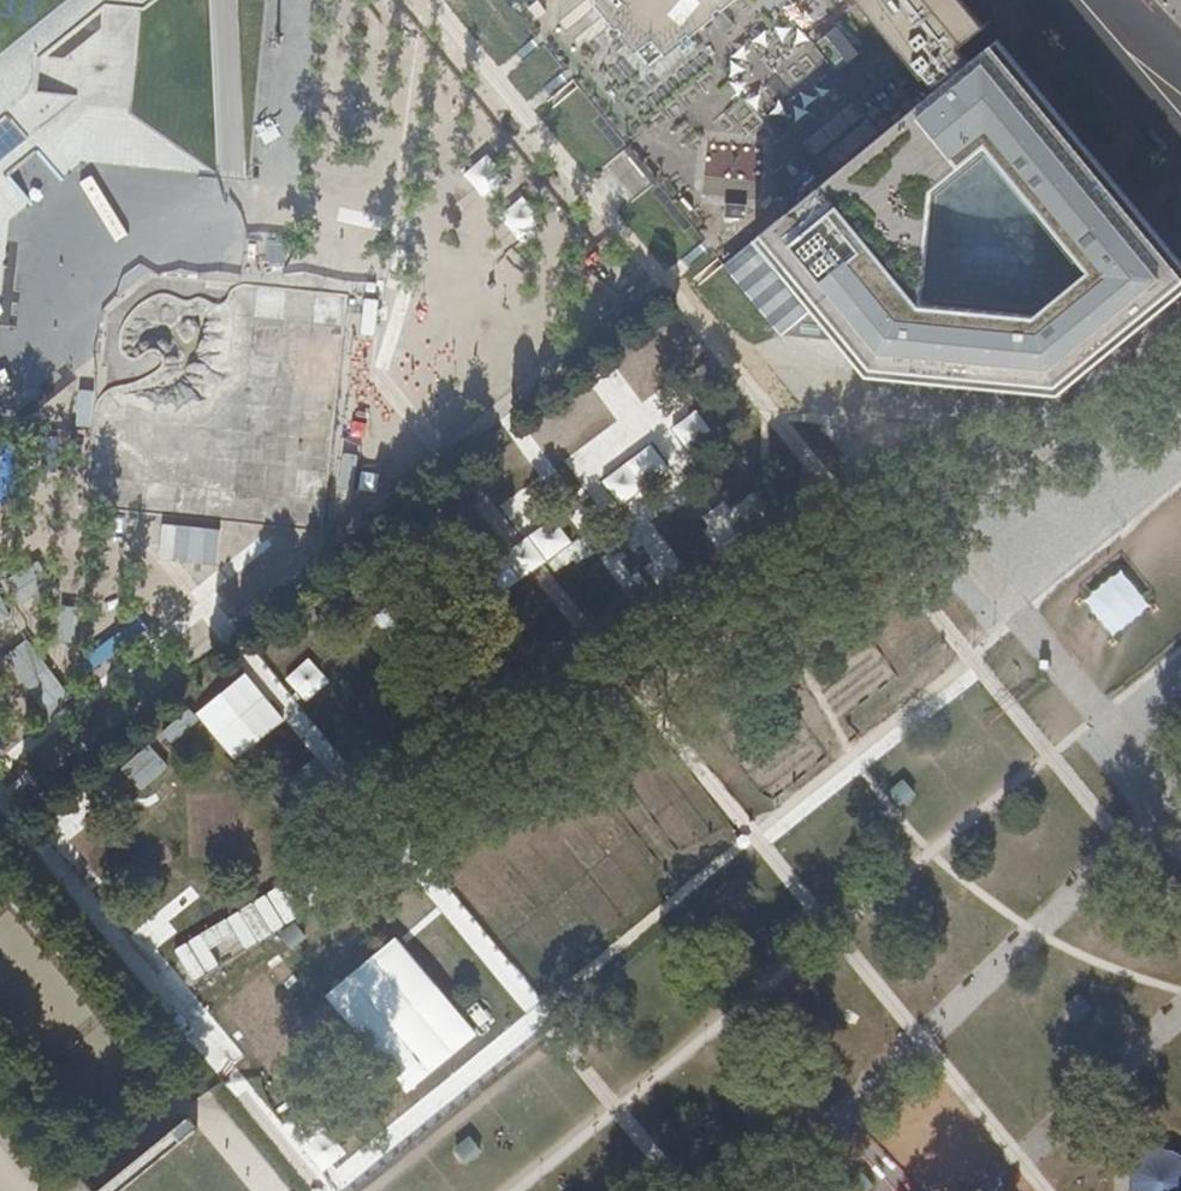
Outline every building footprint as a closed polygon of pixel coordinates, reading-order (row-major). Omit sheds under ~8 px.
[(8,219),(16,213),(23,208),(29,203),(6,175),(20,163),(34,152),(58,180),(65,174),(72,168),(80,162),(216,176),(231,177),(244,178),(249,179),(267,0),(0,0),(0,284),(8,219)] [(637,53),(652,42),(662,55),(729,0),(594,0),(637,53)] [(936,92),(962,71),(971,63),(959,48),(985,26),(979,19),(963,0),(859,0),(936,92)] [(780,337),(842,342),(853,353),(882,388),(892,377),(1006,387),(1059,392),(1085,372),(1151,318),(1161,310),(1155,303),(1160,299),(1164,293),(1169,280),(1169,269),(1168,264),(1167,259),(1162,251),(1168,247),(1142,216),(1112,180),(1067,125),(1028,78),(1022,82),(1014,73),(1007,69),(1003,67),(993,66),(983,67),(979,68),(966,76),(962,71),(936,92),(793,209),(798,216),(794,220),(787,239),(760,237),(725,266),(780,337)] [(98,303),(107,386),(166,380),(160,326),(177,324),(174,295),(98,303)] [(897,808),(913,795),(900,779),(884,791),(897,808)]
